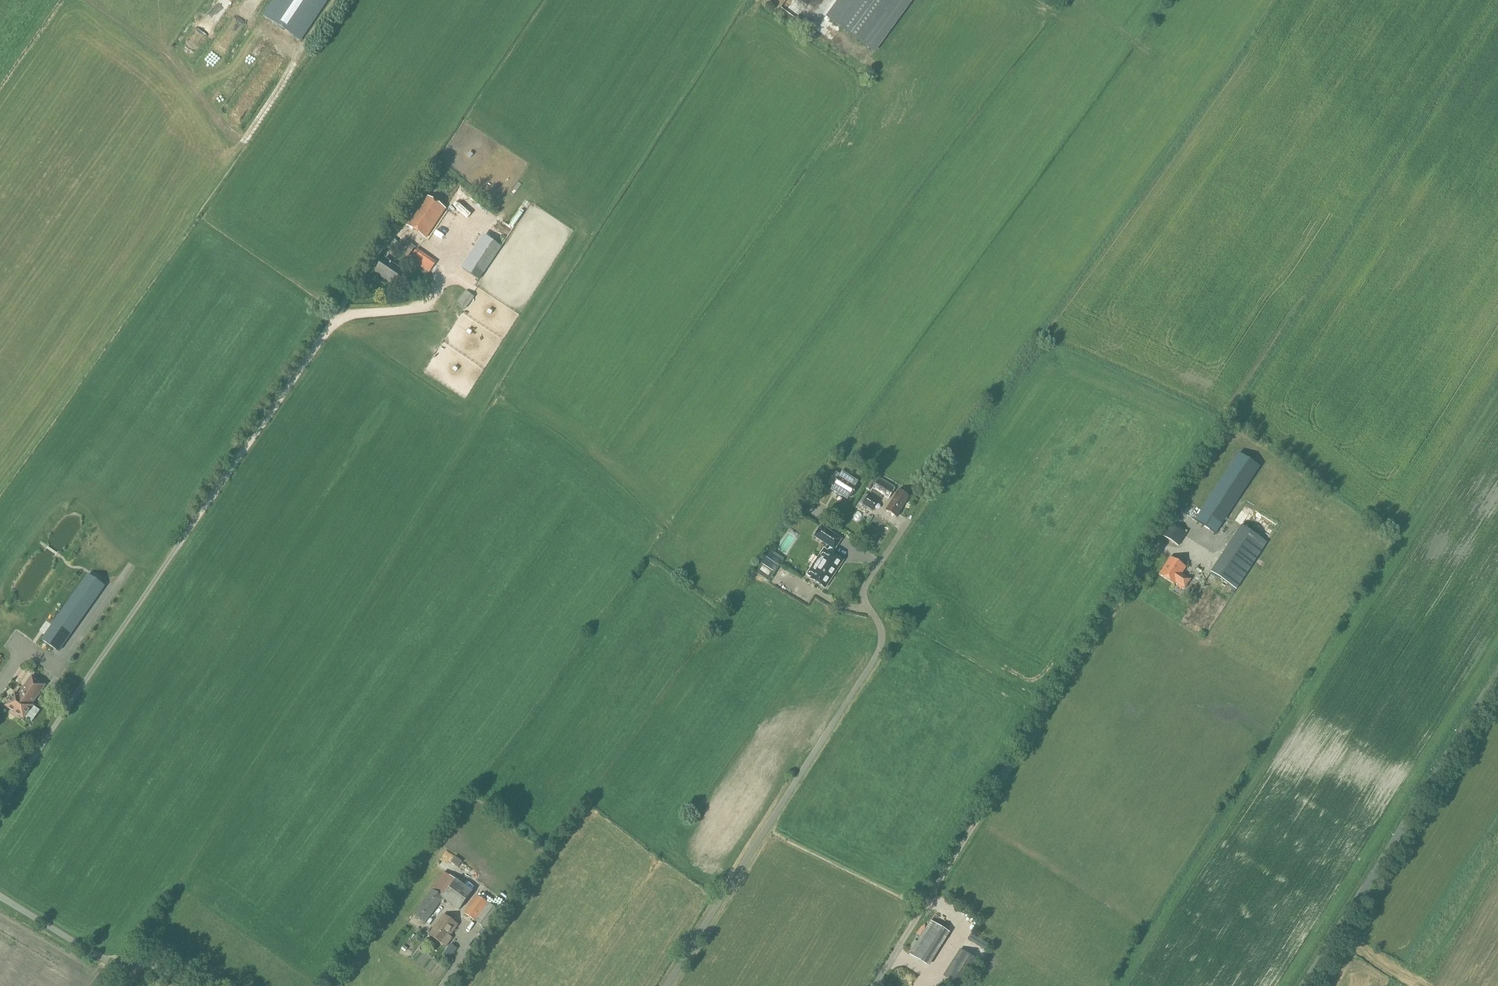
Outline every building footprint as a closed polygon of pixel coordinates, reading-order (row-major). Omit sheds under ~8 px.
[(327,0),(276,0),(265,16),(300,40),(327,0)] [(826,18),(876,53),(914,0),(840,0),(826,18)] [(428,200),(411,225),(427,236),(436,223),(442,227),(441,229),(443,230),(434,242),(448,251),(460,233),(446,224),(448,221),(440,216),(444,211),(428,200)] [(479,281),(501,248),(486,238),(464,271),(479,281)] [(393,239),(387,248),(393,253),(400,244),(393,239)] [(415,252),(410,259),(413,261),(429,273),(432,269),(437,262),(434,260),(417,249),(415,252)] [(393,285),(403,271),(384,259),(375,272),(393,285)] [(465,310),(474,298),(467,292),(457,304),(465,310)] [(1215,534),(1259,466),(1239,453),(1195,521),(1215,534)] [(96,462),(93,474),(103,476),(106,465),(96,462)] [(833,486),(830,490),(847,500),(849,497),(851,498),(859,486),(857,484),(858,481),(842,471),(840,475),(835,472),(828,484),(833,486)] [(865,487),(865,488),(869,491),(872,487),(871,487),(871,486),(872,485),(873,483),(874,483),(874,484),(877,480),(877,479),(875,478),(872,476),(871,476),(869,481),(867,484),(866,486),(865,487)] [(896,487),(880,477),(871,492),(882,499),(884,496),(889,499),(896,487)] [(897,517),(909,497),(898,490),(886,510),(897,517)] [(872,511),(877,502),(867,496),(861,504),(872,511)] [(174,512),(178,506),(173,502),(169,509),(174,512)] [(809,570),(806,575),(810,578),(809,579),(811,580),(812,580),(818,584),(824,588),(825,589),(826,589),(829,583),(830,582),(832,579),(844,561),(837,556),(838,555),(834,552),(842,539),(835,535),(821,525),(820,526),(813,537),(822,543),(830,548),(828,551),(824,548),(820,554),(819,555),(812,565),(809,570)] [(1164,537),(1179,547),(1186,536),(1171,526),(1164,537)] [(1236,589),(1266,543),(1241,526),(1210,572),(1236,589)] [(786,560),(796,540),(787,535),(777,555),(786,560)] [(761,564),(755,573),(760,576),(762,578),(765,580),(766,580),(768,582),(769,582),(775,574),(780,566),(782,562),(772,555),(769,553),(767,555),(762,563),(761,564)] [(1185,588),(1190,580),(1181,574),(1185,568),(1170,558),(1160,574),(1174,584),(1175,582),(1185,588)] [(88,575),(42,640),(58,652),(105,586),(88,575)] [(6,600),(13,592),(8,588),(1,595),(6,600)] [(8,701),(5,707),(10,710),(18,716),(20,718),(21,718),(24,720),(26,717),(31,710),(34,706),(32,705),(38,697),(40,694),(46,685),(43,683),(36,677),(32,675),(24,686),(23,687),(22,689),(18,694),(15,692),(11,697),(8,701)] [(455,857),(451,862),(455,865),(458,868),(463,862),(455,856),(455,857)] [(433,890),(414,915),(425,923),(441,898),(442,897),(459,908),(472,891),(456,879),(455,880),(444,872),(432,890),(433,890)] [(487,930),(500,912),(499,911),(476,896),(466,911),(464,913),(487,930)] [(446,947),(452,938),(450,937),(458,925),(443,914),(429,934),(446,947)] [(927,965),(948,931),(931,921),(918,943),(914,941),(908,950),(912,952),(910,955),(927,965)] [(980,962),(960,949),(944,976),(960,985),(964,985),(980,962)]
